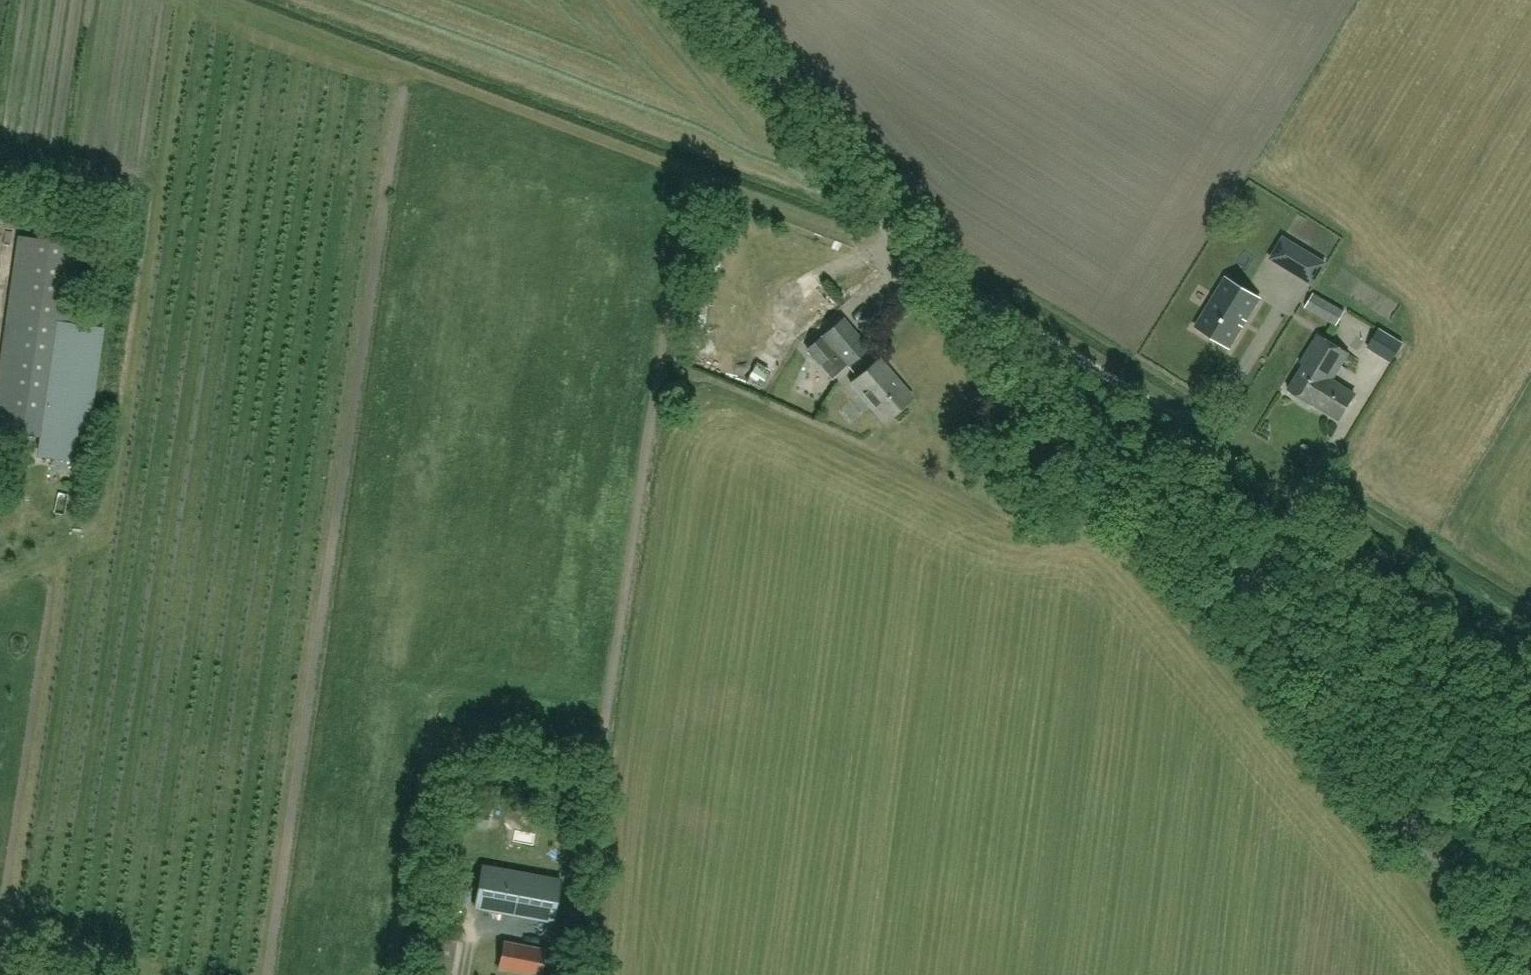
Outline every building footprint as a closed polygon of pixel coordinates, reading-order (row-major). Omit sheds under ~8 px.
[(22,238),(0,374),(0,430),(52,439),(49,458),(82,464),(103,331),(70,326),(83,247),(22,238)] [(1294,244),(1281,265),(1292,271),(1305,250),(1294,244)] [(810,279),(788,253),(757,279),(774,299),(759,312),(775,331),(802,308),(791,295),(810,279)] [(1196,327),(1229,347),(1260,298),(1226,278),(1196,327)] [(1345,310),(1319,295),(1314,292),(1305,307),(1335,326),(1345,310)] [(868,348),(843,319),(808,349),(820,364),(835,351),(848,365),(868,348)] [(1405,343),(1381,328),(1369,348),(1392,363),(1405,343)] [(1313,404),(1315,402),(1340,418),(1355,394),(1332,380),(1349,352),(1318,333),(1300,362),(1303,364),(1288,389),(1313,404)] [(884,421),(912,397),(880,359),(852,383),(884,421)] [(554,921),(561,882),(481,867),(474,906),(554,921)] [(456,941),(434,938),(428,974),(450,974),(456,941)] [(540,973),(545,950),(505,942),(501,966),(540,973)]
